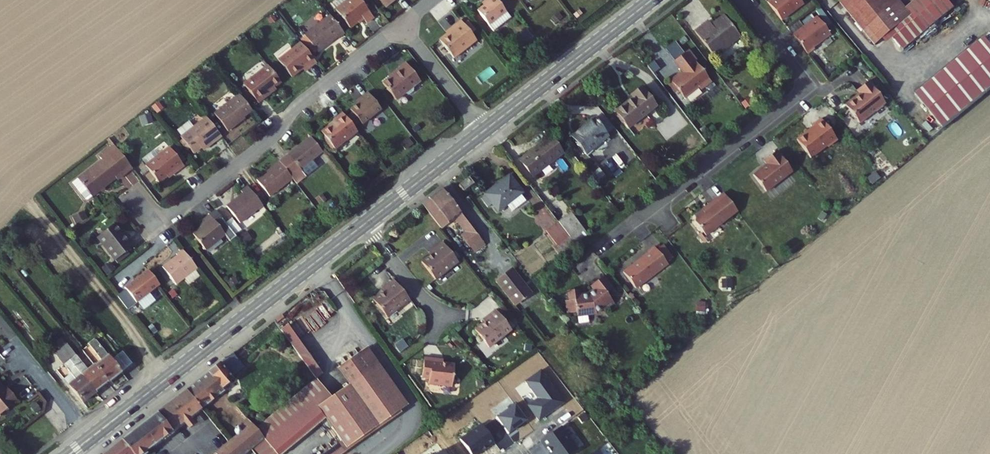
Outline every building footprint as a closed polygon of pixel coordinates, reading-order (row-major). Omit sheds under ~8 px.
[(369,21),(353,0),(342,0),(341,0),(344,4),(331,13),(345,30),(357,20),(362,27),(369,21)] [(402,0),(373,0),(385,15),(403,1),(402,0)] [(511,17),(498,0),(488,0),(489,1),(478,9),(494,30),(511,17)] [(797,4),(794,0),(766,0),(762,3),(776,21),(797,4)] [(894,15),(882,0),(832,0),(866,44),(882,31),(879,27),(894,15)] [(894,15),(900,23),(885,35),(900,54),(949,13),(938,0),(913,0),(904,7),(898,0),(882,0),(894,15)] [(810,17),(787,35),(801,53),(808,48),(807,47),(824,34),(810,17)] [(338,35),(325,18),(302,36),(316,54),(338,35)] [(476,40),(460,20),(449,28),(450,30),(438,39),(453,58),(476,40)] [(708,59),(733,41),(718,20),(705,29),(702,24),(689,33),(708,59)] [(971,50),(989,74),(989,51),(982,42),(971,50)] [(304,71),(312,65),(296,45),(274,62),(287,78),(300,67),(304,71)] [(989,93),(989,74),(971,50),(913,97),(941,132),(989,93)] [(692,68),(694,66),(683,53),(670,63),(680,76),(676,79),(673,76),(664,83),(677,100),(691,89),(695,93),(705,85),(692,68)] [(412,92),(419,87),(403,66),(397,71),(399,74),(381,88),(395,106),(405,98),(408,99),(411,99),(412,97),(412,92)] [(268,95),(277,87),(264,70),(239,89),(255,110),(270,98),(268,95)] [(866,82),(854,91),(858,96),(853,100),(852,99),(843,107),(857,124),(882,104),(875,94),(866,82)] [(625,128),(652,108),(637,88),(628,95),(630,98),(612,112),(625,128)] [(246,114),(231,94),(205,114),(223,136),(236,126),(234,123),(246,114)] [(360,128),(379,113),(366,96),(359,101),(361,104),(348,113),(360,128)] [(355,136),(340,117),(330,125),(331,127),(319,137),(332,154),(355,136)] [(606,138),(592,120),(570,137),(584,156),(606,138)] [(835,141),(819,121),(810,128),(812,129),(803,136),(802,135),(794,141),(809,160),(825,147),(826,148),(835,141)] [(173,137),(190,161),(204,150),(206,153),(219,143),(203,122),(189,133),(185,128),(173,137)] [(535,172),(558,154),(545,138),(516,162),(531,179),(537,175),(535,172)] [(321,158),(308,141),(277,165),(278,166),(291,184),(294,188),(303,181),(299,175),(321,158)] [(98,162),(100,165),(77,184),(82,190),(76,195),(85,206),(114,183),(116,185),(130,174),(112,150),(98,162)] [(182,172),(165,152),(140,170),(154,187),(171,175),(174,178),(182,172)] [(772,152),(760,162),(763,166),(748,178),(761,194),(788,172),(772,152)] [(291,184),(278,166),(255,184),(268,201),(291,184)] [(518,193),(506,176),(481,195),(494,212),(504,205),(508,211),(521,201),(516,195),(518,193)] [(467,184),(463,179),(455,186),(459,191),(467,184)] [(482,249),(438,191),(425,202),(417,207),(437,232),(449,222),(461,237),(458,240),(471,258),(482,249)] [(261,211),(246,192),(240,197),(242,199),(225,212),(238,229),(261,211)] [(733,210),(719,192),(701,206),(702,207),(690,216),(690,221),(701,235),(733,210)] [(586,235),(569,213),(556,223),(566,236),(567,238),(573,245),(586,235)] [(225,240),(210,221),(203,227),(205,230),(193,239),(205,256),(225,240)] [(566,236),(556,223),(543,233),(553,246),(550,248),(557,257),(573,245),(567,238),(566,236)] [(134,249),(113,225),(94,240),(115,264),(134,249)] [(437,244),(429,251),(431,253),(429,256),(417,265),(431,282),(453,265),(437,244)] [(631,268),(629,267),(620,274),(633,290),(665,266),(649,245),(643,250),(646,254),(634,263),(634,265),(631,268)] [(171,256),(173,258),(158,271),(172,289),(182,280),(187,286),(198,277),(178,250),(171,256)] [(116,299),(127,313),(158,288),(146,273),(124,291),(125,292),(116,299)] [(528,296),(510,273),(495,285),(513,308),(528,296)] [(599,277),(587,286),(590,290),(583,294),(574,295),(573,290),(563,291),(564,300),(561,301),(563,314),(571,313),(572,316),(591,313),(598,307),(601,311),(610,304),(606,298),(612,293),(599,277)] [(386,285),(378,291),(380,294),(377,296),(365,306),(379,323),(402,305),(386,285)] [(506,331),(490,311),(480,320),(482,322),(479,324),(470,332),(484,349),(506,331)] [(282,330),(275,336),(311,383),(318,377),(282,330)] [(85,347),(91,355),(85,359),(104,383),(122,368),(111,354),(106,359),(92,341),(85,347)] [(49,355),(60,368),(53,374),(79,404),(91,393),(66,362),(72,357),(62,345),(49,355)] [(128,363),(117,350),(111,354),(122,368),(128,363)] [(402,407),(361,351),(334,370),(346,387),(376,427),(402,407)] [(85,359),(79,365),(72,357),(66,362),(91,393),(104,383),(85,359)] [(238,375),(227,361),(215,371),(226,384),(238,375)] [(433,366),(433,362),(419,361),(417,381),(424,382),(423,387),(447,390),(449,368),(436,366),(433,366)] [(118,446),(124,453),(147,453),(177,430),(185,424),(195,416),(219,397),(218,395),(228,387),(226,384),(215,371),(118,446)] [(329,399),(315,381),(248,431),(268,453),(276,453),(322,420),(314,410),(329,399)] [(376,427),(346,387),(314,410),(338,443),(344,450),(376,427)] [(0,390),(0,411),(13,400),(2,388),(0,390)] [(512,407),(494,420),(505,436),(523,423),(512,407)] [(185,424),(177,430),(182,436),(190,430),(185,424)] [(248,453),(268,453),(243,425),(233,433),(236,436),(215,453),(247,453),(248,453)] [(466,453),(479,453),(491,445),(478,427),(457,443),(466,453)] [(574,452),(558,430),(538,443),(544,451),(545,450),(547,453),(572,453),(574,452)] [(344,450),(338,443),(323,453),(339,453),(344,450)]
